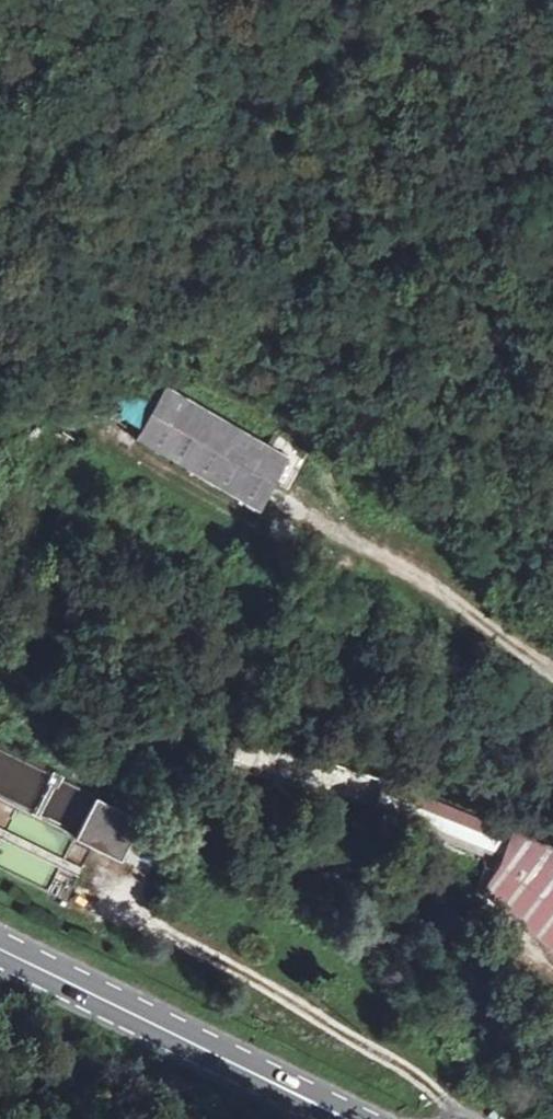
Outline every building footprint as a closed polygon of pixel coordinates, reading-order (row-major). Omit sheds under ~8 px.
[(251,507),(266,483),(239,466),(252,444),(166,388),(136,432),(251,507)] [(280,462),(252,444),(239,466),(266,483),(280,462)] [(253,742),(246,760),(381,798),(501,844),(507,830),(384,780),(253,742)] [(119,845),(133,814),(99,798),(84,829),(119,845)] [(526,828),(506,853),(483,885),(552,946),(552,850),(526,828)]
